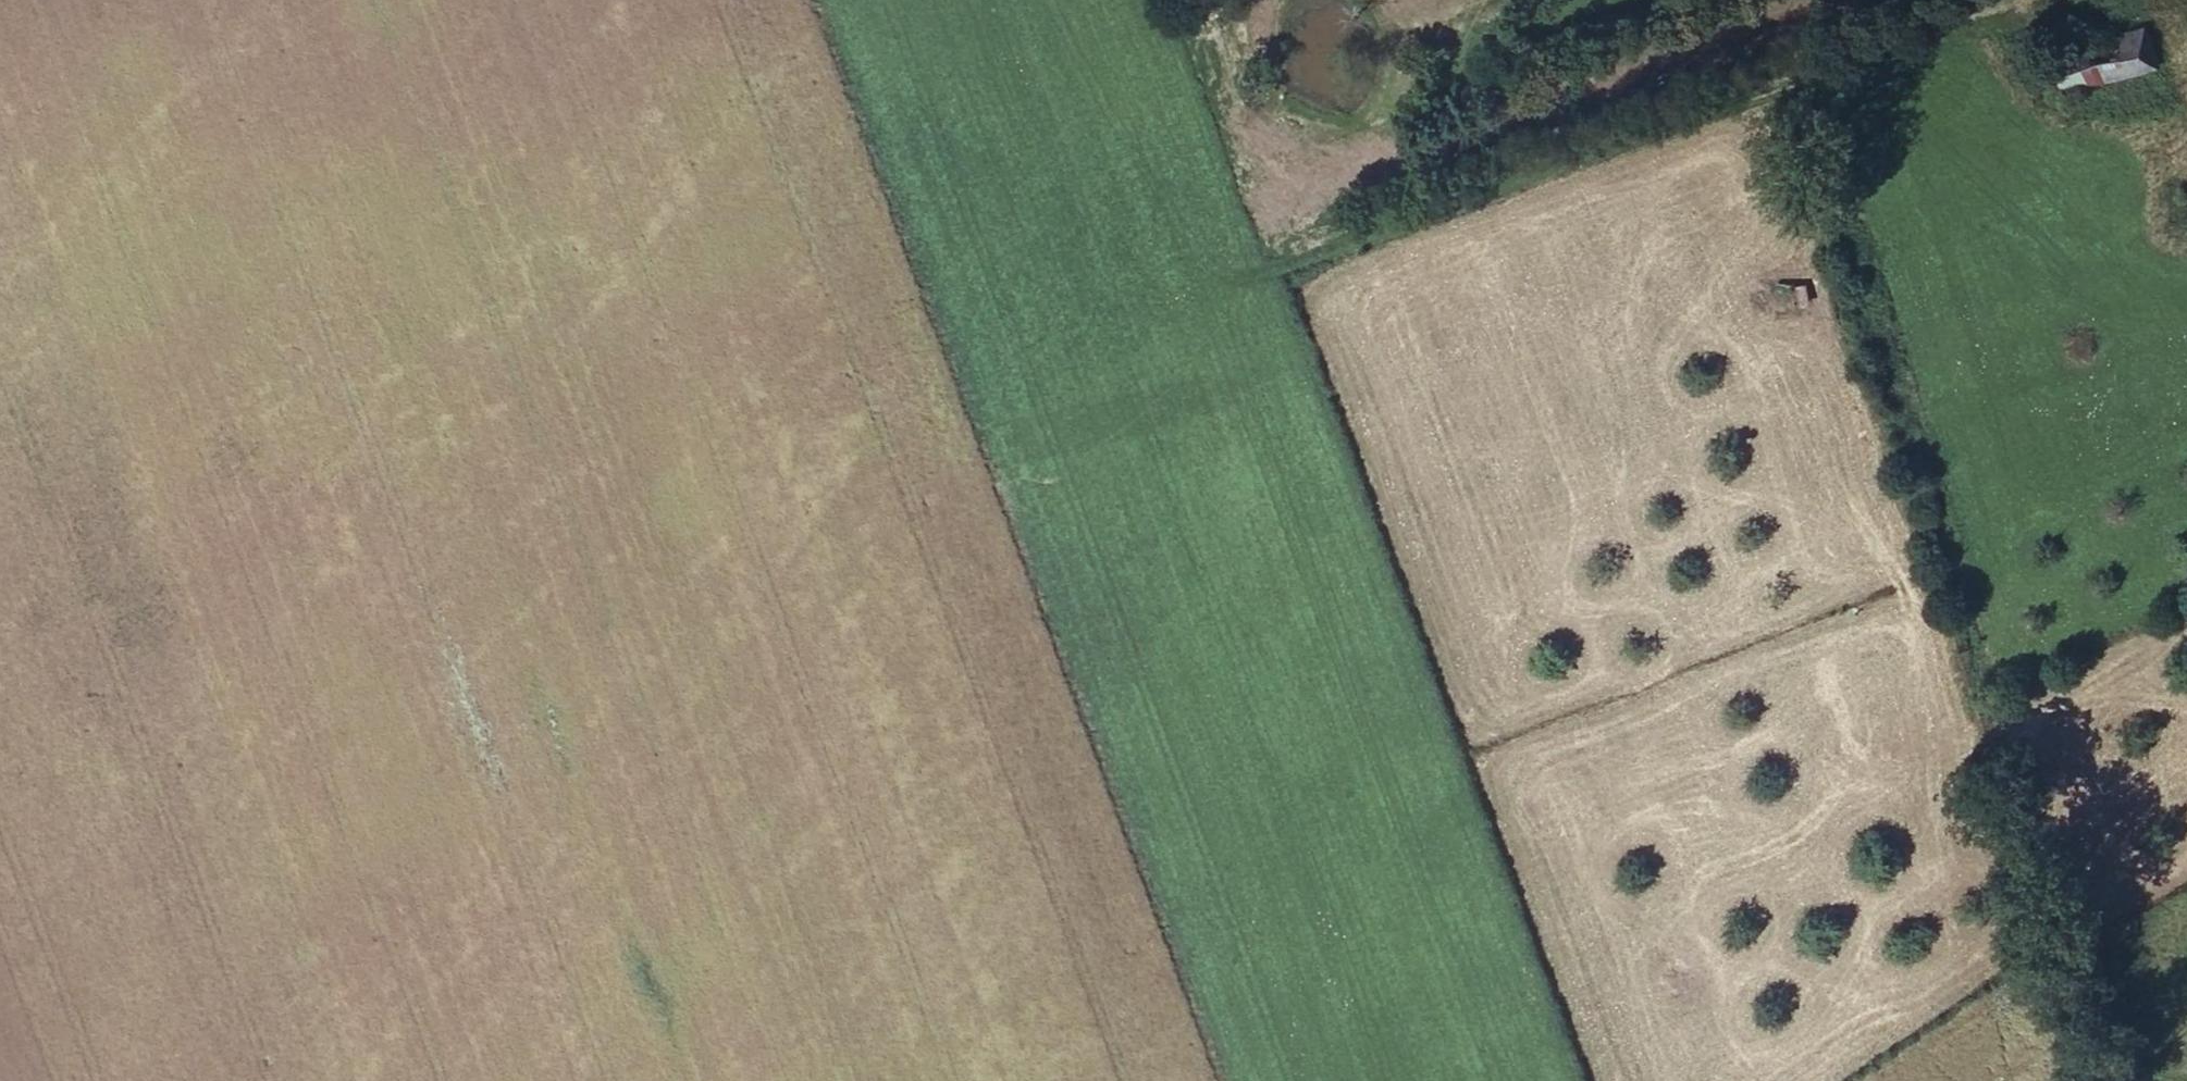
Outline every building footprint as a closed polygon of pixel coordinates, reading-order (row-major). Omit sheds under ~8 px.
[(2149,12),(2054,44),(2069,85),(2164,51),(2149,12)]
